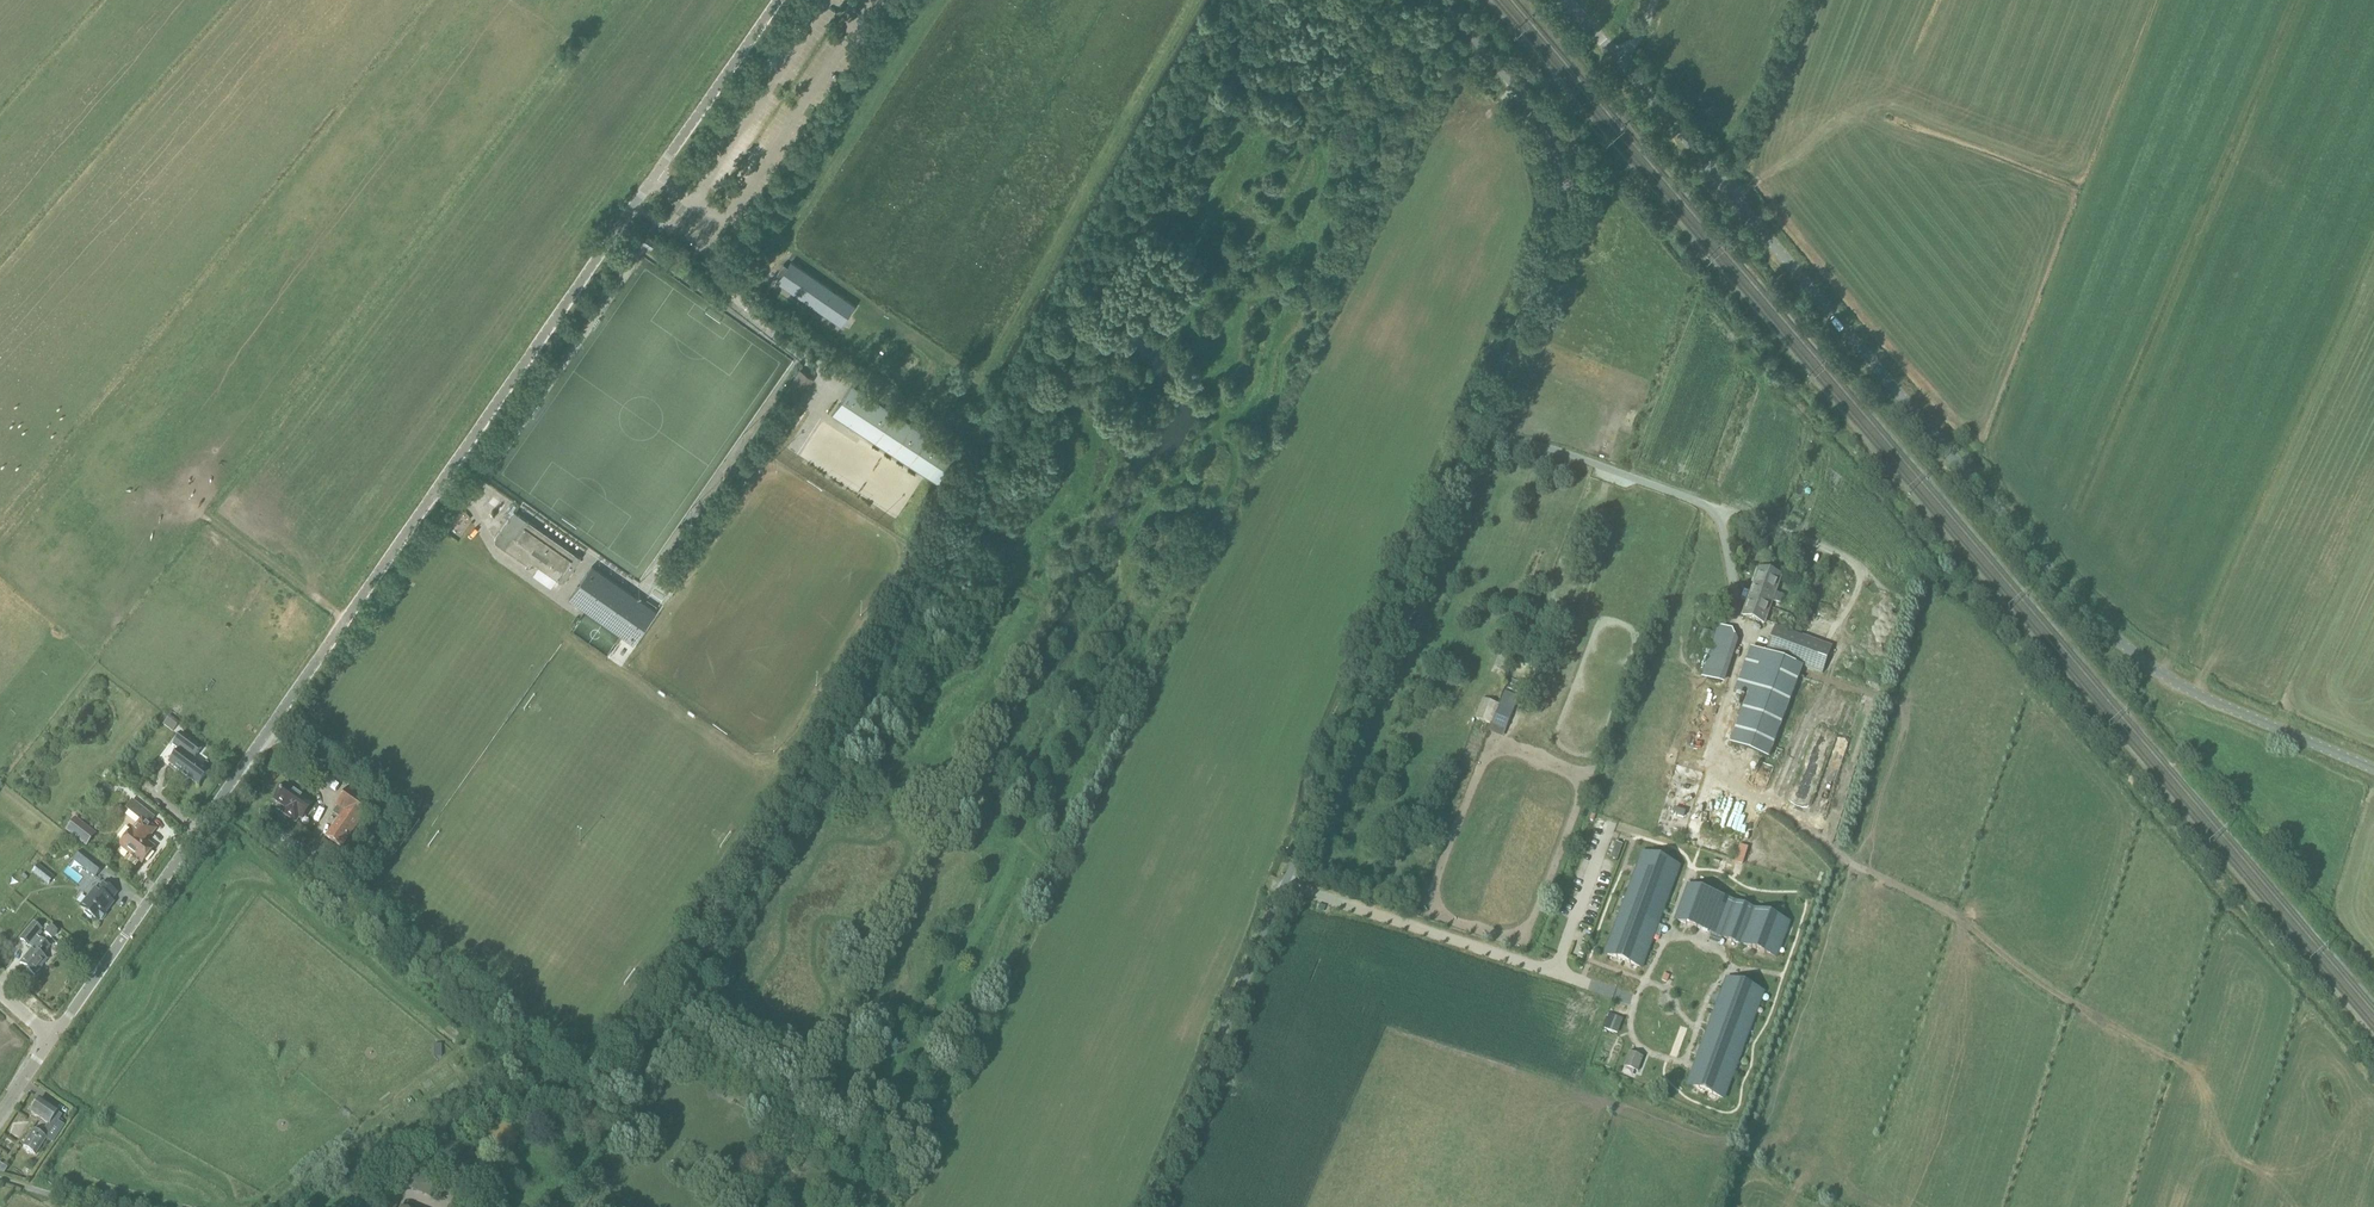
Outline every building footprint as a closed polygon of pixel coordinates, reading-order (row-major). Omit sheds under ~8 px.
[(649,238),(645,245),(651,248),(655,242),(649,238)] [(784,265),(777,274),(781,277),(778,282),(841,325),(854,305),(792,262),(788,268),(784,265)] [(832,415),(940,486),(960,456),(852,385),(832,415)] [(495,539),(494,540),(494,541),(495,543),(496,544),(529,567),(529,566),(527,565),(530,561),(559,582),(561,582),(562,582),(563,582),(564,581),(565,580),(581,558),(513,512),(495,538),(495,539)] [(674,563),(685,570),(688,565),(678,558),(674,563)] [(633,643),(656,611),(592,566),(569,598),(633,643)] [(1776,593),(1782,576),(1761,568),(1743,616),(1764,624),(1774,599),(1776,600),(1775,602),(1781,604),(1784,596),(1776,593)] [(1776,627),(1766,653),(1823,674),(1832,647),(1776,627)] [(1703,630),(1700,642),(1710,645),(1714,633),(1703,630)] [(1769,759),(1803,667),(1751,648),(1736,691),(1749,696),(1730,745),(1769,759)] [(1499,705),(1492,725),(1506,730),(1517,702),(1518,696),(1505,691),(1500,705),(1499,705)] [(1491,723),(1499,703),(1484,698),(1476,717),(1491,723)] [(193,759),(202,747),(181,732),(172,745),(179,750),(170,763),(199,785),(209,771),(194,760),(193,760),(193,759)] [(302,818),(313,804),(286,785),(275,799),(288,808),(284,813),(296,821),(299,816),(302,818)] [(373,804),(349,788),(337,805),(344,811),(327,836),(342,847),(373,804)] [(146,841),(155,829),(150,825),(155,818),(132,800),(125,808),(141,821),(133,831),(132,830),(120,845),(143,863),(154,848),(146,841)] [(95,834),(76,820),(67,831),(86,845),(95,834)] [(316,851),(332,862),(340,850),(324,839),(316,851)] [(1617,842),(1611,858),(1617,861),(1623,845),(1617,842)] [(1744,860),(1748,848),(1740,845),(1736,857),(1744,860)] [(1659,920),(1678,867),(1645,854),(1640,869),(1638,869),(1617,927),(1607,954),(1640,967),(1650,940),(1648,939),(1650,935),(1651,935),(1657,919),(1659,920)] [(85,870),(95,878),(104,866),(93,858),(85,870)] [(32,873),(45,883),(51,876),(38,865),(32,873)] [(98,890),(95,888),(81,907),(86,911),(84,913),(92,919),(93,917),(99,921),(111,906),(108,904),(117,893),(104,883),(98,890)] [(1763,913),(1695,888),(1694,890),(1689,888),(1682,906),(1683,906),(1678,921),(1708,932),(1709,929),(1724,934),(1723,937),(1756,950),(1757,949),(1776,956),(1789,923),(1772,917),(1772,919),(1762,916),(1763,913)] [(43,930),(34,923),(20,939),(29,947),(29,946),(32,949),(20,963),(34,975),(48,960),(43,956),(51,947),(38,936),(43,930)] [(51,927),(46,933),(52,939),(57,932),(51,927)] [(1759,991),(1737,983),(1733,994),(1724,990),(1695,1070),(1697,1070),(1691,1086),(1724,1098),(1759,1003),(1755,1001),(1759,991)] [(1618,1033),(1623,1019),(1609,1014),(1604,1028),(1618,1033)] [(30,1112),(48,1124),(41,1135),(33,1130),(22,1146),(36,1155),(57,1124),(56,1123),(60,1116),(56,1113),(58,1111),(40,1098),(30,1112)] [(417,1159),(412,1171),(411,1171),(404,1189),(431,1200),(438,1182),(438,1181),(443,1169),(417,1159)]
